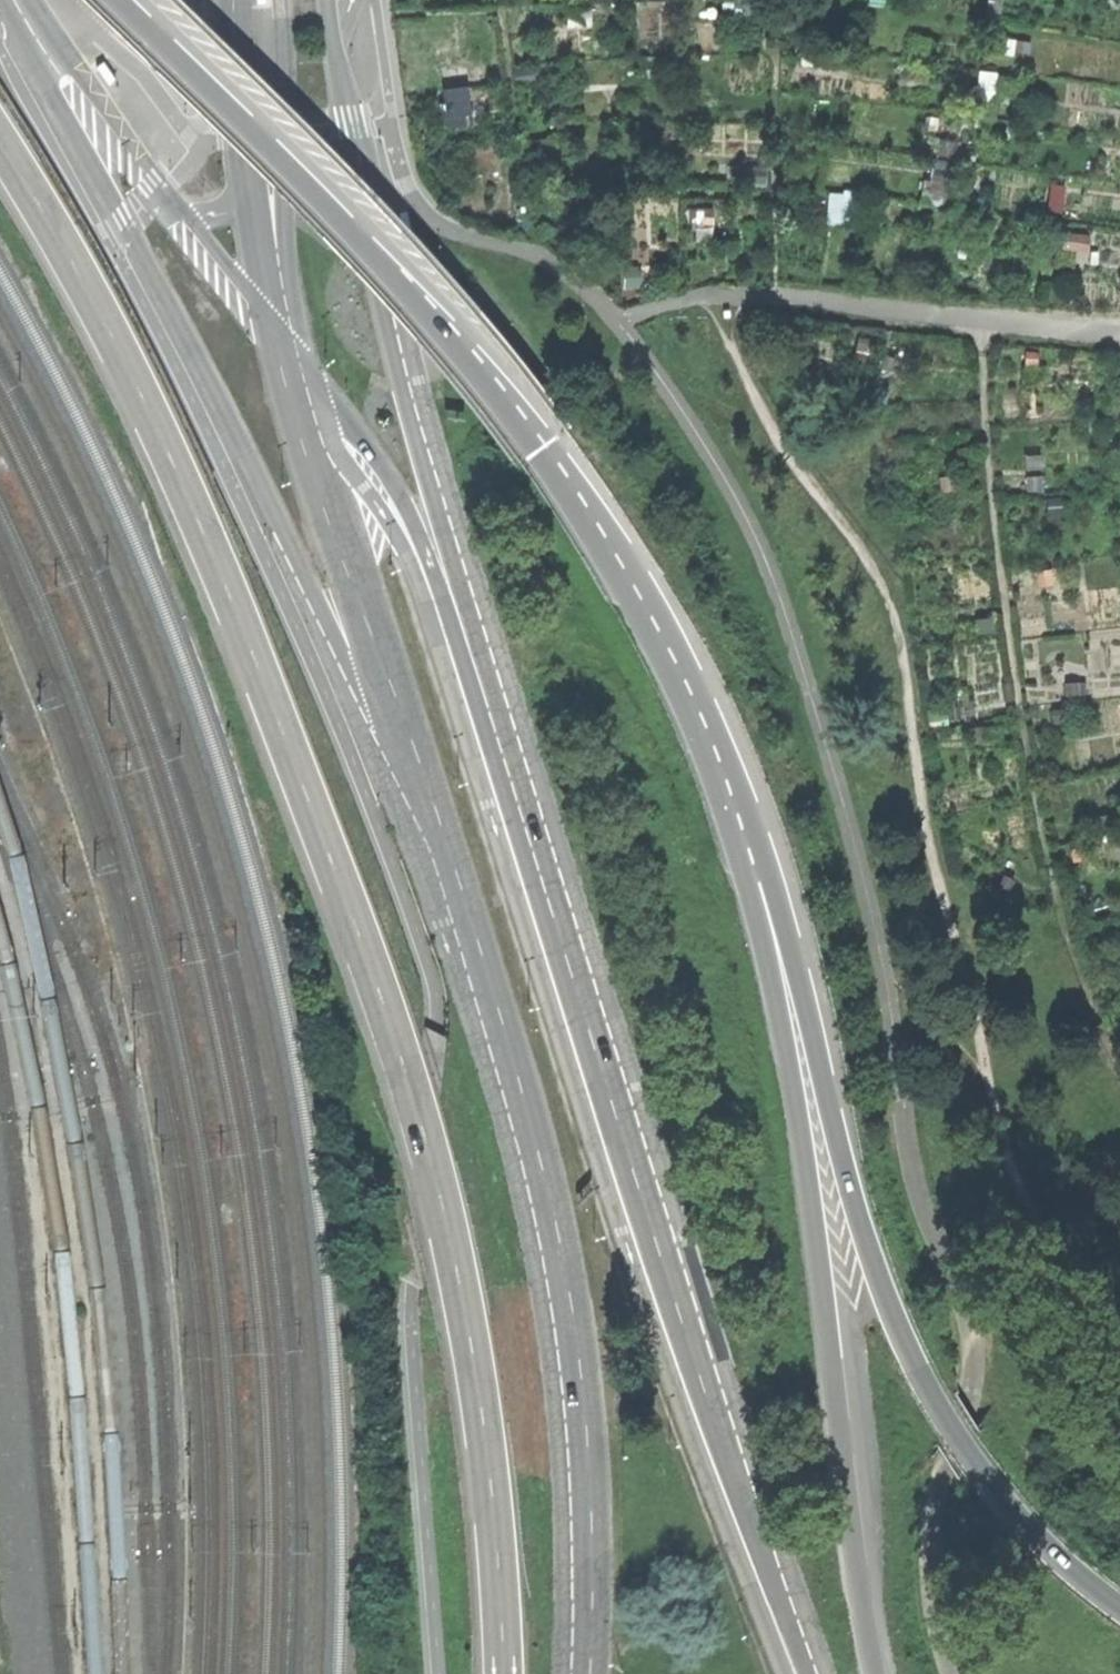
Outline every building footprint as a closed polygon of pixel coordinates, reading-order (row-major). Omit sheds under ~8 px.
[(591,6),(567,7),(568,26),(591,26),(591,6)] [(1017,53),(998,50),(996,63),(1015,67),(1017,53)] [(654,56),(642,57),(644,78),(656,77),(654,56)] [(99,61),(96,63),(109,81),(116,75),(106,62),(104,58),(99,61)] [(534,81),(532,66),(514,68),(516,83),(534,81)] [(446,117),(471,114),(468,86),(466,86),(466,81),(471,80),(469,67),(443,70),(444,89),(443,89),(446,117)] [(996,74),(980,72),(977,95),(993,97),(996,74)] [(539,140),(527,141),(530,161),(542,159),(539,140)] [(958,142),(940,140),(937,160),(951,161),(956,162),(958,142)] [(937,160),(933,159),(930,178),(949,181),(951,161),(937,160)] [(766,167),(742,166),(742,184),(766,185),(766,167)] [(1047,212),(1061,214),(1064,186),(1051,184),(1047,212)] [(826,224),(858,227),(861,192),(843,191),(843,195),(829,194),(826,224)] [(395,204),(391,205),(397,226),(405,224),(401,207),(400,203),(395,204)] [(527,208),(515,209),(517,230),(528,229),(527,208)] [(714,209),(689,209),(688,228),(691,228),(691,241),(714,241),(714,209)] [(1054,247),(1086,251),(1088,235),(1056,231),(1054,247)] [(624,266),(624,288),(638,288),(638,283),(641,283),(641,270),(638,270),(638,266),(624,266)]
